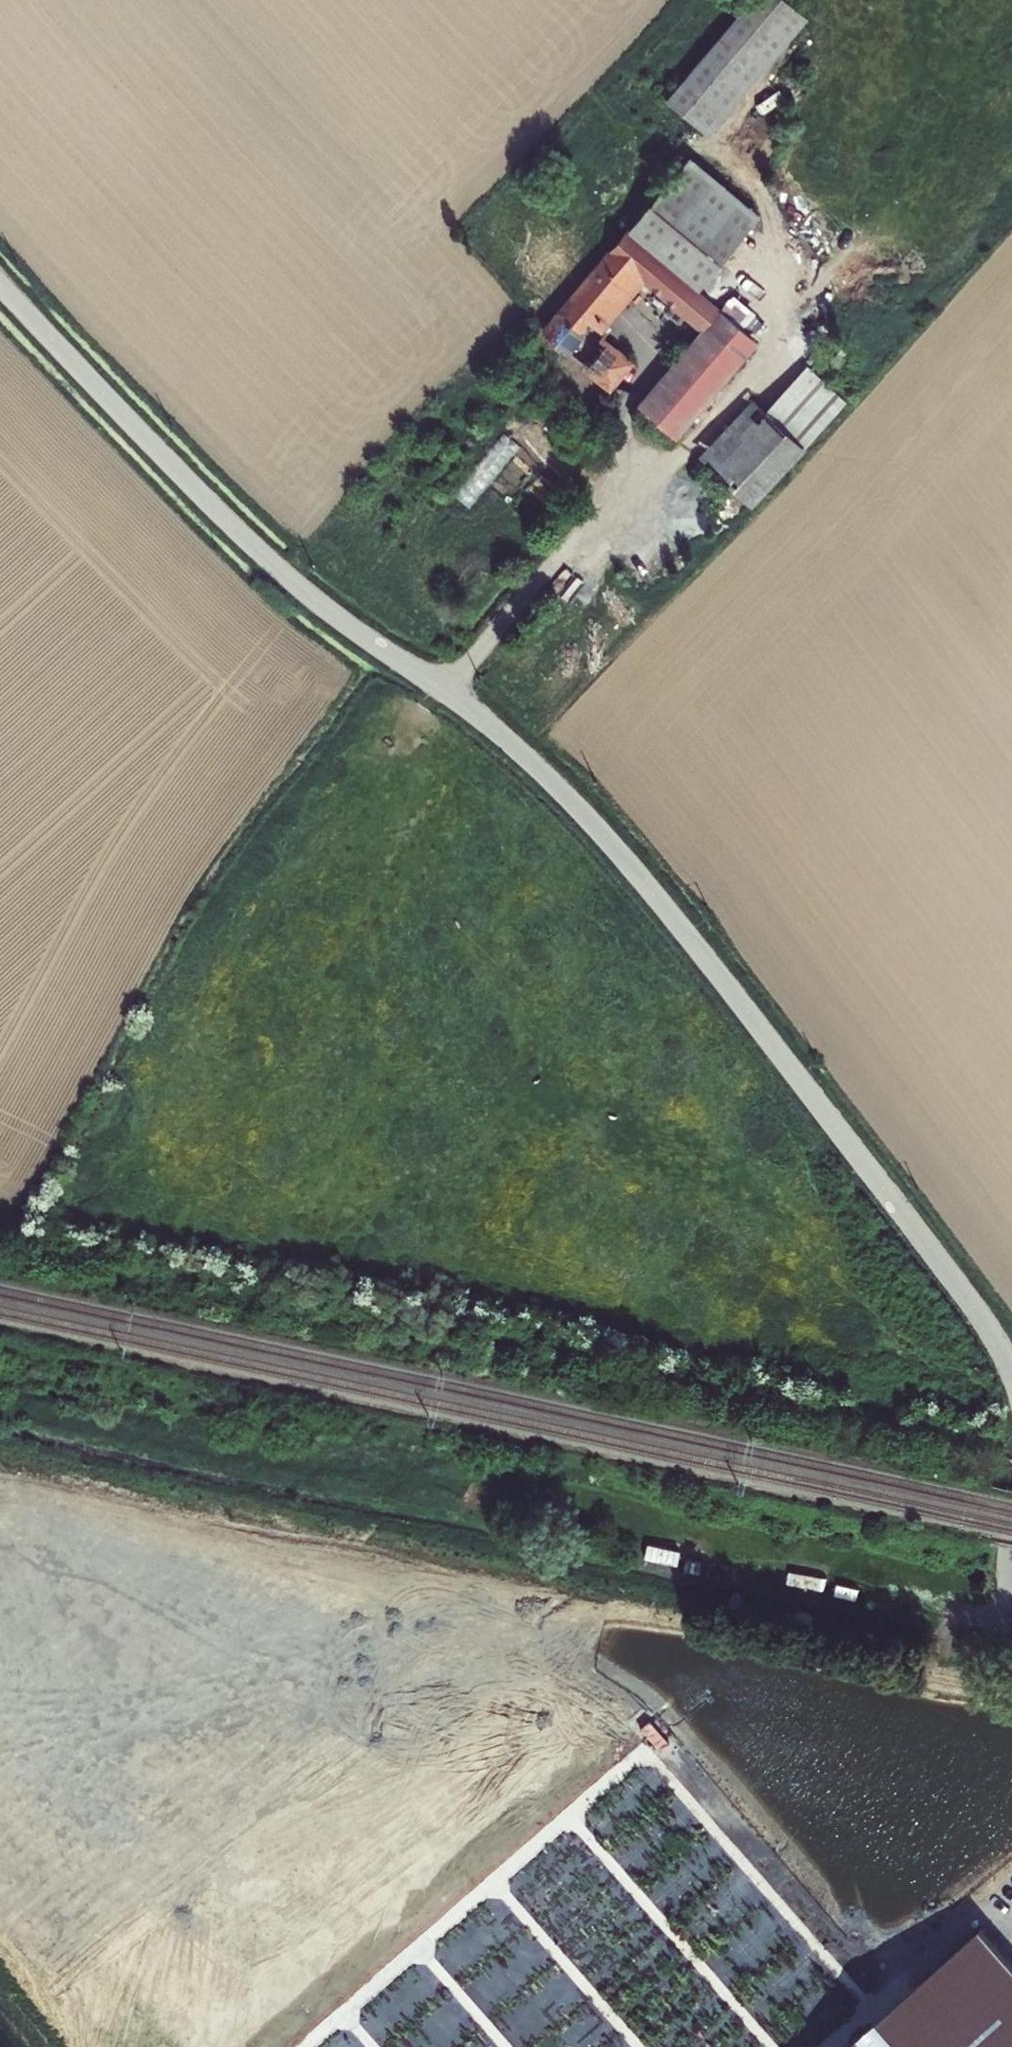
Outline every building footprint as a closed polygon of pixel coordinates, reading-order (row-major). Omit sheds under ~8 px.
[(703,158),(802,43),(761,7),(662,123),(703,158)] [(681,184),(620,255),(689,313),(749,242),(681,184)] [(584,349),(596,359),(598,358),(592,352),(637,302),(694,352),(712,332),(689,313),(620,255),(536,351),(561,373),(584,349)] [(664,459),(748,362),(712,332),(694,352),(629,430),(664,459)] [(584,349),(561,373),(601,408),(620,385),(594,362),(596,359),(584,349)] [(794,393),(752,438),(790,474),(832,429),(794,393)] [(790,474),(752,438),(738,425),(687,481),(738,529),(790,474)] [(983,1928),(850,2046),(1011,2046),(1011,1961),(983,1928)]
